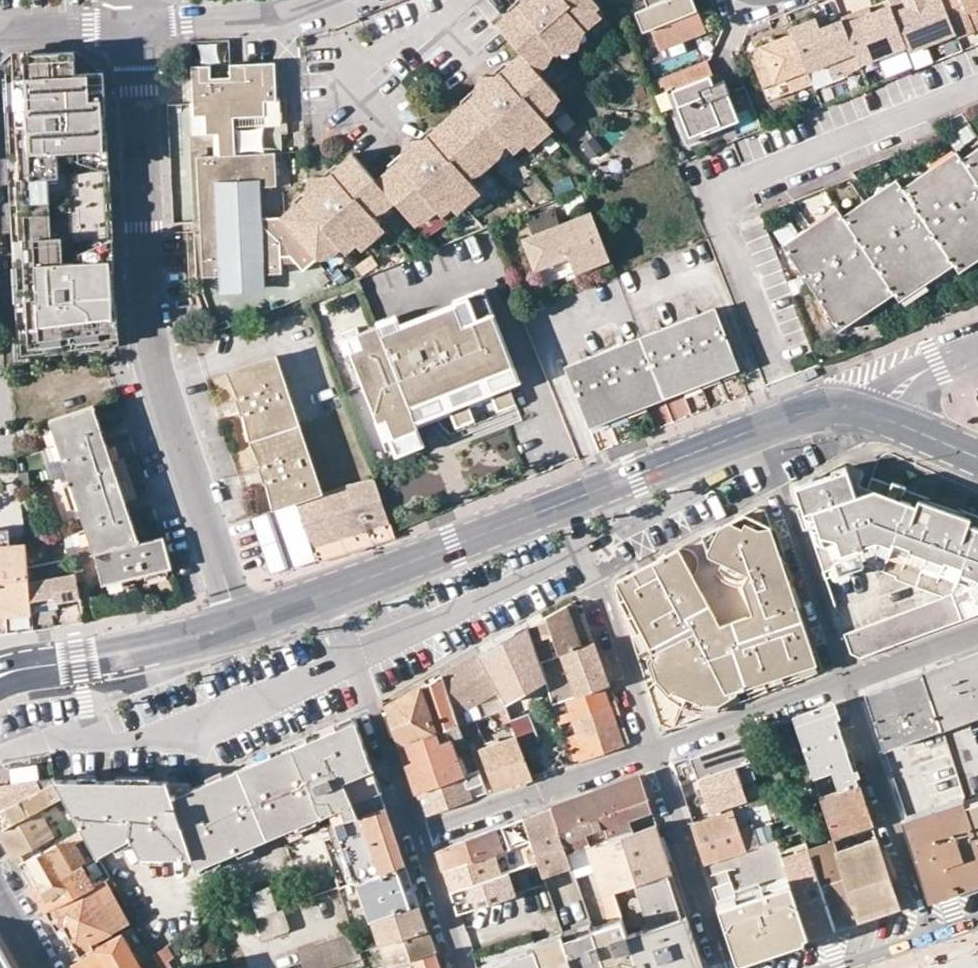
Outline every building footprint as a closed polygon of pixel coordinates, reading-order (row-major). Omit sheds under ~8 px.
[(473,181),(468,176),(508,141),(517,151),(526,144),(532,145),(538,143),(541,139),(540,135),(539,131),(535,127),(547,117),(542,111),(561,95),(537,67),(556,50),(560,53),(563,50),(567,52),(572,52),(577,49),(577,44),(577,42),(576,39),(589,27),(586,23),(603,8),(596,0),(526,0),(528,3),(535,10),(528,16),(522,10),(518,6),(498,24),(519,48),(495,70),(499,74),(505,79),(496,87),(491,81),(485,77),(481,74),(476,74),(473,76),(471,81),(472,86),(478,92),(471,98),(468,95),(426,133),(428,138),(420,145),(411,138),(407,136),(403,137),(400,140),(399,145),(400,150),(407,157),(412,164),(405,170),(399,163),(396,160),(375,178),(353,154),(333,172),(336,177),(342,183),(333,191),(327,184),(322,179),(317,176),(312,177),(308,180),(308,193),(282,217),(319,260),(338,244),(347,253),(357,244),(362,246),(366,246),(370,243),(372,238),(371,235),(366,229),(378,219),(374,214),(392,197),(415,223),(434,206),(445,217),(463,202),(457,196),(473,181)] [(648,8),(636,13),(643,31),(651,28),(658,48),(705,29),(697,9),(696,9),(689,12),(684,0),(644,0),(648,8)] [(689,12),(696,9),(693,0),(684,0),(689,12)] [(890,5),(906,46),(952,27),(942,0),(888,0),(890,5)] [(952,27),(954,32),(956,37),(974,30),(972,25),(977,22),(977,0),(942,0),(952,27)] [(528,3),(522,10),(528,16),(535,10),(528,3)] [(870,12),(859,17),(857,11),(841,17),(841,19),(859,64),(906,46),(890,5),(870,12)] [(870,12),(868,7),(857,11),(859,17),(870,12)] [(817,21),(815,17),(790,27),(791,27),(794,36),(808,71),(827,63),(847,72),(860,66),(859,64),(841,19),(826,25),(820,27),(817,21)] [(826,25),(824,19),(817,21),(820,27),(826,25)] [(794,36),(791,27),(777,33),(779,38),(780,42),(794,36)] [(952,27),(906,46),(908,50),(954,32),(952,27)] [(808,71),(794,36),(780,42),(779,38),(756,47),(752,57),(763,86),(784,78),(789,92),(812,83),(808,71)] [(18,350),(115,345),(112,293),(79,294),(79,283),(80,283),(79,272),(111,270),(104,147),(72,149),(71,127),(103,125),(100,73),(75,74),(74,51),(12,54),(13,77),(3,78),(18,350)] [(713,74),(707,59),(660,77),(667,94),(672,92),(677,105),(671,107),(683,137),(684,137),(687,142),(702,136),(702,137),(706,136),(705,133),(722,126),(712,99),(729,93),(731,92),(725,78),(716,82),(714,83),(711,75),(713,74)] [(231,78),(212,80),(211,67),(192,68),(195,105),(196,118),(207,117),(208,130),(235,129),(234,119),(266,117),(265,102),(278,101),(275,63),(230,66),(231,78)] [(505,79),(499,74),(491,81),(496,87),(505,79)] [(672,92),(667,94),(671,107),(677,105),(672,92)] [(739,119),(729,93),(712,99),(722,126),(739,119)] [(566,105),(551,114),(562,132),(577,124),(566,105)] [(535,127),(539,131),(551,122),(547,117),(535,127)] [(104,147),(103,125),(71,127),(72,149),(104,147)] [(237,156),(235,129),(208,130),(209,136),(221,135),(222,157),(237,156)] [(595,134),(581,147),(592,158),(606,145),(595,134)] [(961,159),(967,167),(977,159),(977,148),(961,159)] [(607,149),(591,159),(603,176),(618,166),(607,149)] [(961,159),(955,151),(901,188),(906,196),(961,159)] [(202,233),(208,233),(206,205),(201,205),(201,158),(201,152),(190,152),(196,237),(203,237),(202,233)] [(201,158),(201,205),(206,205),(208,233),(202,233),(203,237),(205,279),(222,278),(229,277),(229,266),(259,264),(260,276),(266,276),(291,274),(290,266),(290,255),(300,254),(307,265),(310,267),(319,260),(282,217),(264,218),(260,219),(258,188),(263,188),(281,186),(277,153),(237,156),(222,157),(201,158)] [(399,163),(405,170),(412,164),(407,157),(399,163)] [(961,159),(906,196),(947,256),(953,264),(964,256),(977,247),(977,184),(967,167),(961,159)] [(967,167),(977,184),(977,159),(967,167)] [(342,183),(336,177),(327,184),(333,191),(342,183)] [(901,188),(896,180),(841,217),(846,224),(901,188)] [(457,196),(463,202),(479,188),(473,181),(457,196)] [(906,196),(901,188),(846,224),(888,284),(893,292),(947,256),(906,196)] [(814,235),(789,253),(834,321),(888,284),(846,224),(841,217),(836,209),(809,227),(814,235)] [(535,258),(565,246),(569,255),(574,271),(608,259),(592,218),(589,211),(526,235),(535,258)] [(382,224),(378,219),(366,229),(371,235),(382,224)] [(814,235),(809,227),(783,245),(789,253),(814,235)] [(519,238),(532,268),(569,255),(565,246),(535,258),(526,235),(519,238)] [(958,271),(977,258),(977,247),(964,256),(953,264),(958,271)] [(290,255),(290,266),(307,265),(300,254),(290,255)] [(953,264),(947,256),(893,292),(899,301),(953,264)] [(266,276),(260,276),(259,264),(229,266),(229,277),(222,278),(223,295),(267,291),(266,276)] [(79,294),(112,293),(111,270),(79,272),(80,283),(79,283),(79,294)] [(834,321),(839,328),(893,292),(888,284),(834,321)] [(510,362),(482,287),(398,319),(401,328),(382,336),(378,326),(352,337),(357,350),(350,353),(377,423),(386,419),(394,438),(417,429),(416,426),(414,421),(410,410),(416,408),(430,403),(434,413),(449,408),(451,413),(456,424),(473,418),(468,406),(466,401),(491,392),(492,396),(497,408),(514,402),(507,383),(500,366),(510,362)] [(734,362),(714,308),(639,337),(660,391),(701,375),(734,362)] [(378,326),(398,319),(394,310),(375,317),(378,326)] [(382,336),(401,328),(398,319),(378,326),(382,336)] [(357,350),(352,337),(339,341),(345,355),(350,353),(357,350)] [(660,391),(639,337),(565,367),(586,420),(625,405),(660,391)] [(240,415),(245,414),(262,465),(256,467),(259,474),(261,483),(267,482),(275,509),(295,502),(318,494),(273,357),(231,370),(240,397),(234,399),(235,401),(240,415)] [(517,379),(510,362),(500,366),(507,383),(517,379)] [(660,391),(663,399),(737,370),(734,362),(701,375),(660,391)] [(234,399),(240,397),(231,370),(222,373),(234,399)] [(586,420),(589,427),(663,399),(660,391),(625,405),(586,420)] [(468,406),(492,396),(491,392),(466,401),(468,406)] [(416,408),(420,418),(434,413),(430,403),(416,408)] [(94,554),(139,543),(125,501),(111,461),(92,406),(49,420),(89,540),(94,554)] [(449,408),(434,413),(437,418),(451,413),(449,408)] [(434,413),(420,418),(422,424),(437,418),(434,413)] [(241,417),(244,439),(255,463),(256,467),(262,465),(245,414),(240,415),(241,417)] [(377,423),(375,424),(382,442),(388,440),(394,438),(386,419),(377,423)] [(11,422),(0,423),(0,437),(12,436),(11,422)] [(394,438),(388,440),(395,457),(414,450),(424,446),(417,429),(394,438)] [(135,497),(121,457),(111,461),(125,501),(135,497)] [(898,580),(933,594),(844,627),(841,628),(852,660),(908,639),(968,617),(977,613),(977,516),(969,513),(967,515),(926,501),(927,497),(872,477),(867,489),(858,487),(850,483),(849,468),(795,487),(827,577),(833,575),(850,569),(863,564),(899,576),(898,580)] [(850,483),(858,487),(862,473),(849,468),(850,483)] [(388,521),(384,513),(373,484),(372,479),(370,477),(318,494),(295,502),(310,547),(332,540),(388,521)] [(267,482),(261,483),(268,511),(275,509),(267,482)] [(310,547),(295,502),(275,509),(268,511),(249,518),(267,573),(314,558),(310,547)] [(671,725),(722,706),(819,671),(796,603),(766,512),(756,507),(704,534),(711,554),(749,574),(744,586),(756,611),(724,623),(680,547),(616,582),(631,628),(661,721),(671,725)] [(388,521),(310,547),(314,558),(392,532),(388,521)] [(171,567),(163,537),(139,543),(94,554),(72,560),(75,574),(76,582),(85,580),(82,563),(96,561),(104,585),(123,580),(171,567)] [(68,560),(72,560),(94,554),(89,540),(65,547),(68,560)] [(29,581),(25,544),(0,546),(0,616),(31,613),(30,605),(29,581)] [(833,575),(836,581),(852,575),(850,569),(833,575)] [(79,597),(76,582),(75,574),(29,581),(30,605),(44,603),(44,597),(54,595),(67,593),(68,599),(79,597)] [(570,602),(565,605),(582,646),(593,642),(583,607),(570,602)] [(582,646),(565,605),(526,626),(538,663),(582,646)] [(536,664),(516,631),(500,640),(477,654),(497,691),(531,670),(530,667),(536,664)] [(600,656),(593,642),(582,646),(538,663),(549,696),(552,706),(567,700),(602,687),(609,685),(600,656)] [(941,730),(977,716),(977,709),(971,711),(963,691),(953,694),(945,672),(977,660),(977,651),(923,672),(925,679),(928,690),(941,730)] [(497,691),(477,654),(450,669),(440,675),(458,725),(461,724),(464,723),(461,712),(495,692),(497,691)] [(971,711),(977,709),(977,660),(945,672),(953,694),(963,691),(971,711)] [(501,698),(503,703),(539,684),(536,664),(530,667),(531,670),(497,691),(501,698)] [(865,693),(867,701),(925,679),(923,672),(865,693)] [(461,736),(458,725),(440,675),(387,704),(405,757),(417,792),(427,789),(462,776),(448,740),(461,736)] [(883,749),(941,730),(928,690),(925,679),(867,701),(883,749)] [(609,685),(602,687),(607,700),(613,698),(609,685)] [(613,698),(607,700),(602,687),(567,700),(570,712),(556,717),(559,725),(572,720),(615,704),(613,698)] [(501,698),(481,705),(484,716),(499,711),(506,708),(503,703),(501,698)] [(579,738),(614,727),(612,718),(618,715),(615,704),(572,720),(577,733),(579,738)] [(831,771),(851,764),(831,706),(794,720),(796,727),(812,777),(831,771)] [(506,708),(499,711),(504,722),(510,721),(506,708)] [(528,714),(510,721),(516,737),(520,748),(538,742),(528,714)] [(171,797),(166,781),(54,778),(56,783),(62,794),(82,830),(96,855),(130,836),(141,856),(191,857),(194,868),(239,849),(339,808),(344,819),(383,806),(354,720),(288,747),(209,781),(190,788),(171,797)] [(602,751),(620,745),(615,730),(614,727),(579,738),(577,733),(563,738),(571,762),(602,751)] [(620,745),(627,742),(622,727),(615,730),(620,745)] [(520,748),(516,737),(479,750),(495,789),(512,783),(532,776),(520,748)] [(747,799),(736,766),(750,761),(743,739),(691,756),(711,817),(723,813),(721,808),(747,799)] [(831,771),(837,789),(857,782),(851,764),(831,771)] [(462,776),(427,789),(417,792),(424,814),(448,806),(467,799),(465,794),(468,791),(467,789),(483,783),(478,770),(462,776)] [(648,809),(637,776),(609,787),(550,809),(565,853),(586,846),(581,831),(604,823),(609,839),(629,832),(625,817),(648,809)] [(56,783),(54,778),(0,786),(0,811),(56,783)] [(166,781),(171,797),(190,788),(187,780),(166,781)] [(836,832),(869,821),(857,782),(837,789),(818,796),(831,834),(832,839),(837,838),(836,832)] [(44,805),(62,794),(56,783),(0,811),(0,830),(37,809),(44,805)] [(905,815),(907,822),(965,803),(963,796),(905,815)] [(965,803),(975,832),(977,841),(977,799),(965,803)] [(975,832),(965,803),(907,822),(930,894),(977,878),(977,841),(975,832)] [(385,814),(383,806),(344,819),(333,822),(353,882),(356,881),(403,865),(392,834),(386,836),(379,816),(385,814)] [(51,835),(37,809),(0,830),(0,833),(13,856),(51,835)] [(570,867),(565,853),(550,809),(536,814),(522,819),(526,831),(542,876),(570,867)] [(704,820),(693,824),(706,862),(758,845),(750,823),(736,828),(730,811),(723,813),(711,817),(704,820)] [(385,814),(379,816),(386,836),(392,834),(385,814)] [(691,818),(693,824),(704,820),(703,814),(691,818)] [(500,827),(504,838),(526,831),(522,819),(500,827)] [(333,822),(325,825),(345,885),(353,882),(333,822)] [(670,873),(653,824),(629,832),(609,839),(586,846),(565,853),(570,867),(572,874),(592,868),(601,896),(612,892),(634,885),(662,875),(670,873)] [(500,827),(492,831),(500,852),(508,849),(504,838),(500,827)] [(488,856),(500,852),(492,831),(436,851),(443,870),(488,856)] [(804,842),(808,855),(835,847),(832,839),(831,834),(804,842)] [(836,850),(858,917),(897,904),(875,837),(836,850)] [(66,838),(63,840),(18,865),(26,879),(37,899),(44,896),(64,884),(59,876),(70,870),(60,851),(70,846),(66,838)] [(802,838),(777,847),(787,877),(801,921),(827,913),(808,855),(804,842),(802,838)] [(827,913),(831,926),(858,917),(836,850),(835,847),(808,855),(827,913)] [(520,866),(530,863),(526,852),(517,855),(520,866)] [(443,870),(449,889),(494,874),(488,856),(443,870)] [(44,896),(51,909),(92,886),(80,864),(70,870),(59,876),(64,884),(44,896)] [(370,921),(371,920),(416,905),(403,865),(356,881),(370,921)] [(565,871),(548,877),(558,906),(575,900),(565,871)] [(501,897),(511,894),(502,872),(494,874),(449,889),(456,911),(501,897)] [(670,873),(662,875),(676,917),(684,915),(670,873)] [(634,885),(648,926),(625,933),(638,967),(701,967),(684,915),(676,917),(662,875),(634,885)] [(801,921),(787,877),(734,894),(729,880),(713,885),(736,957),(805,934),(801,921)] [(109,878),(92,886),(51,909),(45,912),(55,930),(62,927),(74,947),(91,938),(105,930),(90,901),(108,891),(114,887),(109,878)] [(266,890),(250,896),(257,915),(273,910),(266,890)] [(108,891),(90,901),(105,930),(123,921),(108,891)] [(44,896),(37,899),(45,912),(51,909),(44,896)] [(379,945),(425,929),(416,905),(371,920),(379,945)] [(286,928),(280,909),(252,918),(260,940),(285,932),(286,928)] [(620,918),(617,910),(588,920),(589,922),(591,928),(620,918)] [(801,921),(805,934),(831,926),(827,913),(801,921)] [(620,918),(591,928),(605,967),(638,967),(625,933),(620,918)] [(589,922),(560,931),(562,937),(591,928),(589,922)] [(562,937),(573,967),(605,967),(591,928),(562,937)] [(433,953),(425,929),(379,945),(387,967),(388,967),(433,953)] [(562,937),(560,931),(531,941),(533,947),(533,946),(562,937)] [(352,933),(296,951),(301,967),(328,967),(361,957),(359,952),(352,933)] [(118,935),(96,947),(79,956),(71,960),(76,967),(137,967),(118,935)] [(562,937),(533,946),(533,947),(540,967),(573,967),(562,937)] [(74,947),(79,956),(96,947),(91,938),(74,947)] [(165,946),(151,954),(158,967),(169,967),(170,967),(167,962),(172,960),(165,946)] [(533,947),(474,966),(475,967),(540,967),(533,947)] [(0,952),(0,967),(9,967),(0,952)] [(433,953),(388,967),(438,967),(433,953)]
